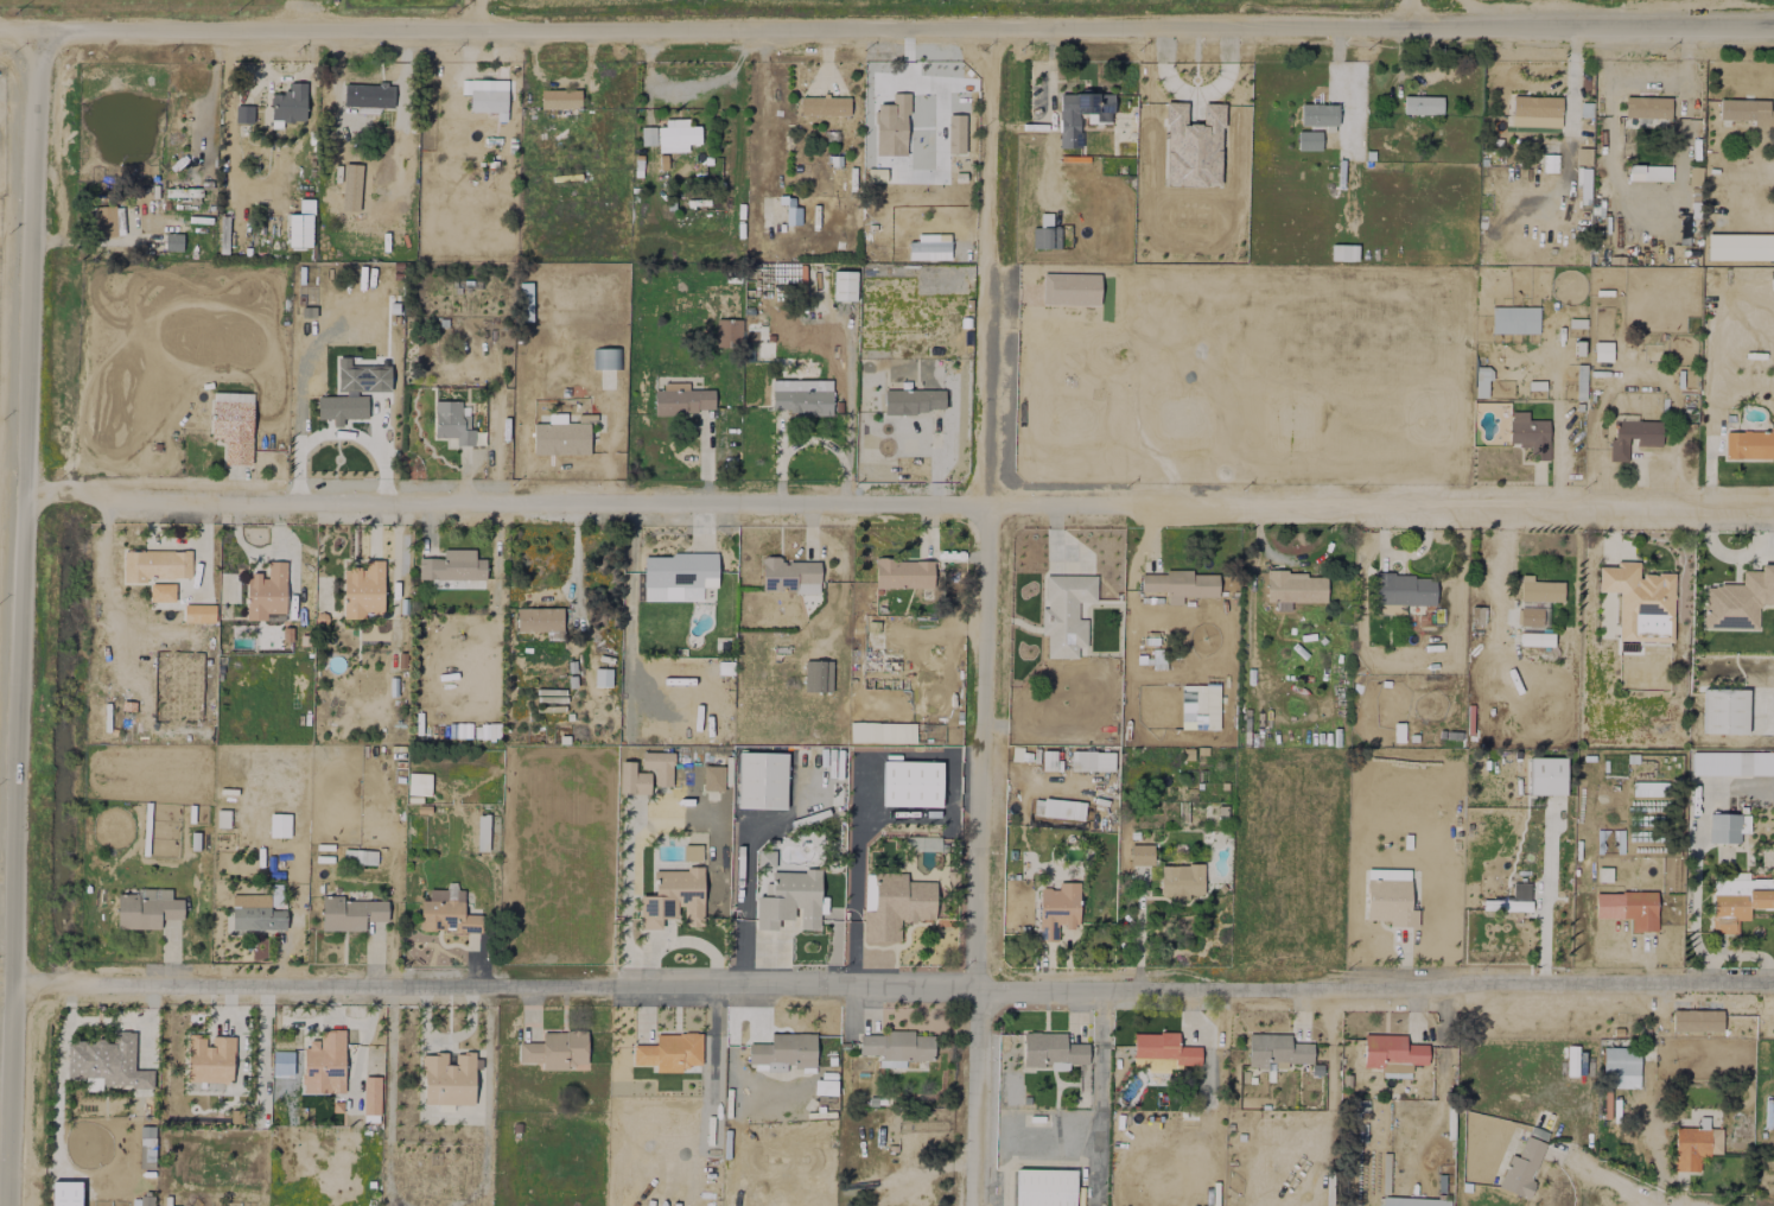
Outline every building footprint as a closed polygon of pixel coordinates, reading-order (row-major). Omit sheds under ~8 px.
[(469,78),(507,80),(506,94),(507,94),(507,100),(506,100),(506,112),(469,112),(469,78)] [(379,107),(393,107),(393,87),(387,87),(387,81),(376,81),(376,85),(370,85),(369,82),(365,82),(364,84),(344,84),(343,104),(355,104),(355,106),(356,106),(356,114),(379,114),(379,107)] [(305,83),(288,82),(288,93),(271,92),(270,121),(305,121),(305,83)] [(540,89),(579,89),(580,108),(540,108),(540,89)] [(1058,94),(1059,148),(1080,147),(1079,114),(1087,114),(1087,124),(1112,123),(1112,93),(1058,94)] [(849,98),(800,96),(800,114),(849,115),(849,98)] [(1442,114),(1442,97),(1403,96),(1402,114),(1442,114)] [(1560,126),(1561,97),(1512,96),(1512,116),(1540,117),(1540,125),(1560,126)] [(1624,117),(1670,118),(1670,98),(1625,97),(1624,117)] [(1719,119),(1753,120),(1753,125),(1770,126),(1771,101),(1719,99),(1719,119)] [(1336,104),(1299,105),(1300,127),(1336,126),(1336,104)] [(253,123),(253,105),(235,105),(235,123),(253,123)] [(687,119),(659,119),(660,152),(688,151),(687,144),(700,143),(699,126),(688,126),(687,119)] [(872,147),(903,169),(923,140),(893,119),(872,147)] [(655,126),(641,127),(641,145),(656,145),(655,126)] [(1297,150),(1320,151),(1321,132),(1298,131),(1297,150)] [(1591,148),(1577,148),(1576,164),(1590,165),(1591,148)] [(1671,181),(1671,166),(1627,165),(1627,180),(1671,181)] [(1687,184),(1699,186),(1702,167),(1689,166),(1687,184)] [(198,189),(166,188),(166,194),(172,194),(171,195),(198,196),(198,189)] [(786,225),(800,225),(800,206),(794,206),(793,197),(785,197),(786,225)] [(95,236),(117,235),(116,206),(94,207),(95,236)] [(182,234),(165,233),(164,250),(181,250),(182,234)] [(908,259),(950,258),(949,234),(916,234),(916,242),(908,242),(908,259)] [(1773,260),(1773,234),(1706,234),(1705,259),(1773,260)] [(1357,245),(1332,245),(1331,259),(1356,260),(1357,245)] [(855,271),(834,271),(833,300),(855,300),(855,271)] [(520,294),(521,294),(522,311),(531,311),(531,283),(520,283),(520,294)] [(1538,307),(1492,306),(1491,333),(1538,334),(1538,307)] [(1612,342),(1594,342),(1593,361),(1611,362),(1612,342)] [(617,369),(618,354),(607,353),(607,355),(595,354),(595,360),(597,360),(596,367),(617,369)] [(336,390),(389,391),(390,366),(349,365),(350,357),(337,356),(336,390)] [(1475,398),(1487,398),(1487,381),(1491,381),(1492,367),(1476,367),(1475,398)] [(771,409),(789,409),(789,416),(831,416),(831,380),(771,379),(771,409)] [(653,390),(653,413),(713,412),(713,389),(688,390),(688,382),(662,383),(662,390),(653,390)] [(883,411),(944,412),(944,390),(883,389),(883,411)] [(367,395),(317,396),(317,419),(332,419),(332,426),(342,426),(342,418),(367,418),(367,395)] [(454,437),(455,446),(474,445),(474,428),(469,428),(469,415),(461,416),(460,400),(434,401),(434,438),(454,437)] [(1548,419),(1527,420),(1527,412),(1509,412),(1509,445),(1530,445),(1530,459),(1548,459),(1548,419)] [(532,423),(533,455),(589,453),(589,423),(565,423),(565,414),(548,414),(548,423),(532,423)] [(1627,461),(1627,438),(1635,438),(1635,446),(1660,446),(1661,421),(1611,420),(1610,460),(1627,461)] [(1773,458),(1773,427),(1768,427),(1768,431),(1724,432),(1725,459),(1773,458)] [(474,549),(442,549),(442,558),(418,558),(418,579),(485,580),(486,559),(474,559),(474,549)] [(122,551),(123,581),(191,579),(190,550),(122,551)] [(716,554),(643,553),(642,600),(701,601),(701,586),(716,586),(716,554)] [(761,592),(819,591),(819,561),(781,561),(781,557),(761,557),(761,592)] [(874,587),(932,588),(933,560),(875,559),(874,587)] [(342,567),(343,619),(365,618),(365,613),(384,613),(383,560),(362,560),(362,567),(342,567)] [(246,620),(284,620),(285,561),(268,561),(267,575),(247,575),(246,620)] [(1672,642),(1673,574),(1639,573),(1639,562),(1615,561),(1615,567),(1597,567),(1597,592),(1619,592),(1618,641),(1672,642)] [(1760,564),(1760,571),(1742,570),(1741,586),(1706,584),(1704,627),(1757,629),(1758,604),(1773,605),(1773,564),(1760,564)] [(1217,598),(1218,572),(1164,572),(1164,574),(1140,574),(1140,591),(1165,591),(1165,597),(1217,598)] [(1325,602),(1326,574),(1266,573),(1266,600),(1277,600),(1276,610),(1289,610),(1290,601),(1325,602)] [(1435,605),(1435,575),(1376,574),(1376,613),(1404,614),(1404,604),(1435,605)] [(1562,602),(1563,582),(1532,581),(1532,575),(1520,575),(1518,645),(1549,646),(1550,601),(1562,602)] [(174,602),(175,584),(149,583),(149,601),(174,602)] [(215,623),(215,605),(184,604),(183,623),(215,623)] [(562,607),(516,608),(517,632),(562,631),(562,607)] [(832,661),(804,660),(803,691),(831,691),(832,661)] [(611,686),(611,669),(594,668),(593,686),(611,686)] [(1702,733),(1746,734),(1747,689),(1703,689),(1702,733)] [(943,723),(849,722),(849,742),(943,743),(943,723)] [(1113,752),(1070,751),(1070,770),(1113,771),(1113,752)] [(640,769),(654,769),(653,785),(672,786),(672,752),(640,752),(640,769)] [(786,753),(738,752),(737,808),(785,808),(786,753)] [(1690,752),(1690,776),(1773,775),(1773,752),(1690,752)] [(1565,758),(1529,757),(1528,794),(1565,795),(1565,758)] [(941,761),(883,760),(882,806),(941,806),(941,761)] [(618,793),(648,794),(648,772),(634,772),(634,761),(619,761),(618,793)] [(723,790),(724,766),(702,766),(702,790),(723,790)] [(1041,815),(1082,821),(1085,803),(1044,797),(1041,815)] [(1708,814),(1709,843),(1740,843),(1739,833),(1749,833),(1748,814),(1708,814)] [(1152,865),(1153,845),(1129,845),(1129,864),(1152,865)] [(1160,865),(1160,900),(1189,899),(1189,895),(1203,895),(1202,864),(1160,865)] [(702,869),(653,869),(653,896),(639,896),(639,929),(660,929),(660,916),(677,916),(677,906),(683,906),(683,926),(703,926),(702,869)] [(755,929),(776,929),(776,919),(792,919),(792,908),(799,908),(799,929),(820,929),(820,912),(826,912),(826,897),(821,897),(822,871),(771,870),(771,883),(762,883),(762,895),(755,895),(755,929)] [(935,882),(905,881),(905,875),(880,875),(879,893),(885,894),(884,921),(934,922),(935,882)] [(1409,880),(1366,879),(1365,920),(1388,920),(1388,926),(1417,927),(1417,910),(1409,909),(1409,880)] [(1772,908),(1773,880),(1712,879),(1711,933),(1737,933),(1737,920),(1748,920),(1748,908),(1772,908)] [(1079,882),(1057,882),(1057,888),(1039,888),(1038,940),(1056,941),(1057,926),(1078,926),(1079,882)] [(1530,911),(1530,883),(1512,882),(1512,899),(1482,899),(1482,910),(1530,911)] [(182,919),(182,899),(171,899),(171,889),(135,888),(135,894),(117,893),(116,928),(160,929),(160,919),(182,919)] [(428,889),(428,900),(420,900),(419,930),(455,930),(455,932),(479,932),(479,915),(463,914),(463,889),(428,889)] [(1595,919),(1630,918),(1630,932),(1656,931),(1655,892),(1595,893),(1595,919)] [(387,921),(387,901),(342,900),(342,896),(321,896),(321,930),(364,931),(364,921),(387,921)] [(285,908),(231,907),(231,929),(285,930),(285,908)] [(1722,1011),(1672,1010),(1671,1031),(1722,1032),(1722,1011)] [(303,1092),(343,1093),(345,1030),(319,1030),(319,1040),(304,1040),(303,1092)] [(858,1054),(880,1055),(880,1066),(905,1067),(905,1060),(933,1061),(933,1035),(914,1035),(914,1031),(885,1030),(885,1035),(859,1034),(858,1054)] [(66,1079),(100,1079),(100,1086),(152,1086),(153,1071),(133,1070),(134,1032),(112,1031),(112,1041),(66,1040),(66,1079)] [(519,1043),(519,1063),(541,1062),(542,1068),(586,1067),(586,1031),(541,1031),(541,1042),(519,1043)] [(1066,1033),(1023,1032),(1022,1063),(1087,1065),(1088,1043),(1065,1043),(1066,1033)] [(1132,1059),(1174,1059),(1174,1065),(1199,1065),(1200,1047),(1178,1046),(1178,1033),(1133,1032),(1132,1059)] [(815,1034),(770,1033),(769,1043),(748,1043),(747,1064),(814,1065),(815,1034)] [(1289,1034),(1247,1033),(1247,1067),(1287,1068),(1287,1063),(1312,1063),(1312,1043),(1289,1043),(1289,1034)] [(632,1044),(632,1065),(655,1065),(655,1072),(682,1072),(682,1065),(701,1065),(701,1034),(655,1034),(655,1045),(632,1044)] [(1427,1044),(1404,1044),(1405,1035),(1363,1034),(1362,1068),(1381,1068),(1381,1077),(1411,1078),(1411,1064),(1427,1064),(1427,1044)] [(233,1036),(211,1036),(211,1046),(205,1045),(205,1035),(187,1035),(186,1081),(232,1082),(233,1036)] [(1638,1088),(1639,1048),(1602,1047),(1601,1088),(1638,1088)] [(474,1053),(454,1052),(454,1064),(447,1064),(447,1054),(423,1053),(422,1104),(473,1104),(474,1053)] [(381,1076),(363,1076),(362,1114),(380,1115),(381,1076)] [(1497,1188),(1527,1198),(1548,1132),(1529,1126),(1519,1157),(1511,1155),(1507,1168),(1504,1167),(1497,1188)] [(1698,1171),(1699,1154),(1721,1155),(1721,1129),(1674,1128),(1673,1171),(1698,1171)] [(1016,1169),(1015,1205),(1074,1205),(1075,1170),(1016,1169)] [(1449,1199),(1382,1197),(1382,1205),(1449,1205),(1449,1199)]
